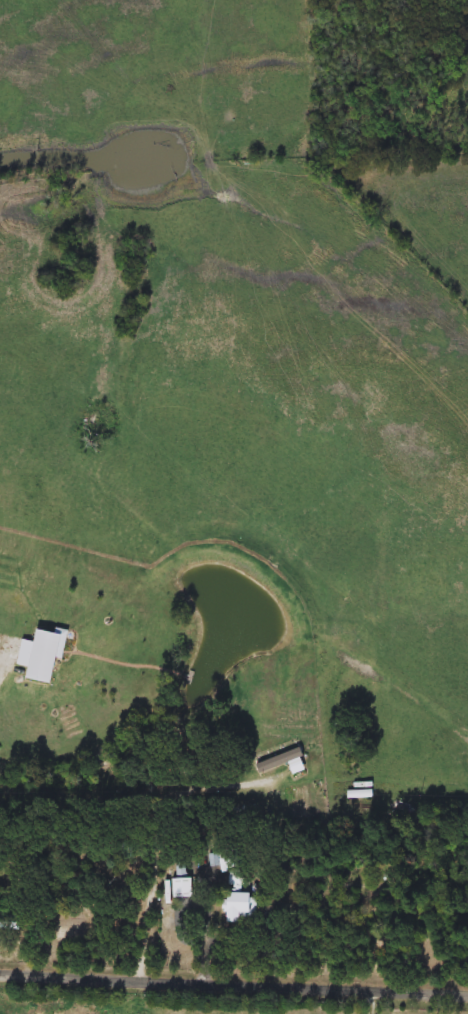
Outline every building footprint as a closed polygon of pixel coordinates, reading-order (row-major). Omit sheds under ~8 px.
[(221,866),(220,849),(240,849),(240,866),(221,866)] [(185,862),(185,877),(175,877),(175,862),(185,862)] [(220,917),(220,893),(254,892),(254,917),(220,917)]
